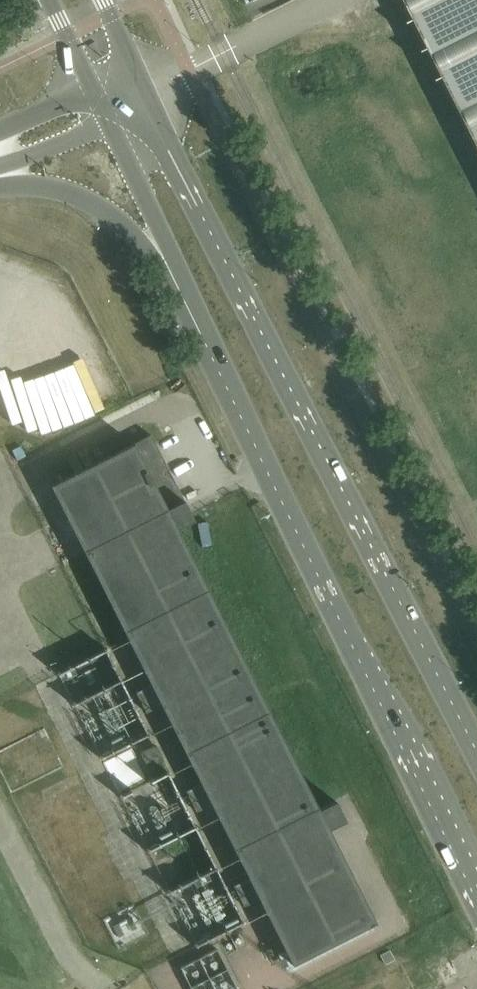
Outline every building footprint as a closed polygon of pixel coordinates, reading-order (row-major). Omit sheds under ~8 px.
[(476,134),(476,0),(409,0),(476,134)] [(291,964),(292,965),(375,923),(375,921),(374,922),(328,830),(345,821),(336,801),(318,810),(176,530),(194,521),(151,436),(50,486),(51,487),(52,487),(75,532),(86,554),(129,638),(152,685),(136,693),(146,713),(162,705),(202,783),(186,791),(196,812),(212,804),(250,877),(234,886),(244,906),(260,898),(293,963),(291,964)] [(101,760),(130,745),(150,735),(106,649),(57,673),(101,760)] [(142,752),(149,768),(164,760),(156,745),(142,752)] [(168,771),(148,782),(119,796),(169,896),(195,948),(244,923),(168,771)] [(181,969),(192,988),(238,988),(218,950),(181,969)] [(394,960),(390,951),(381,956),(385,965),(394,960)]
